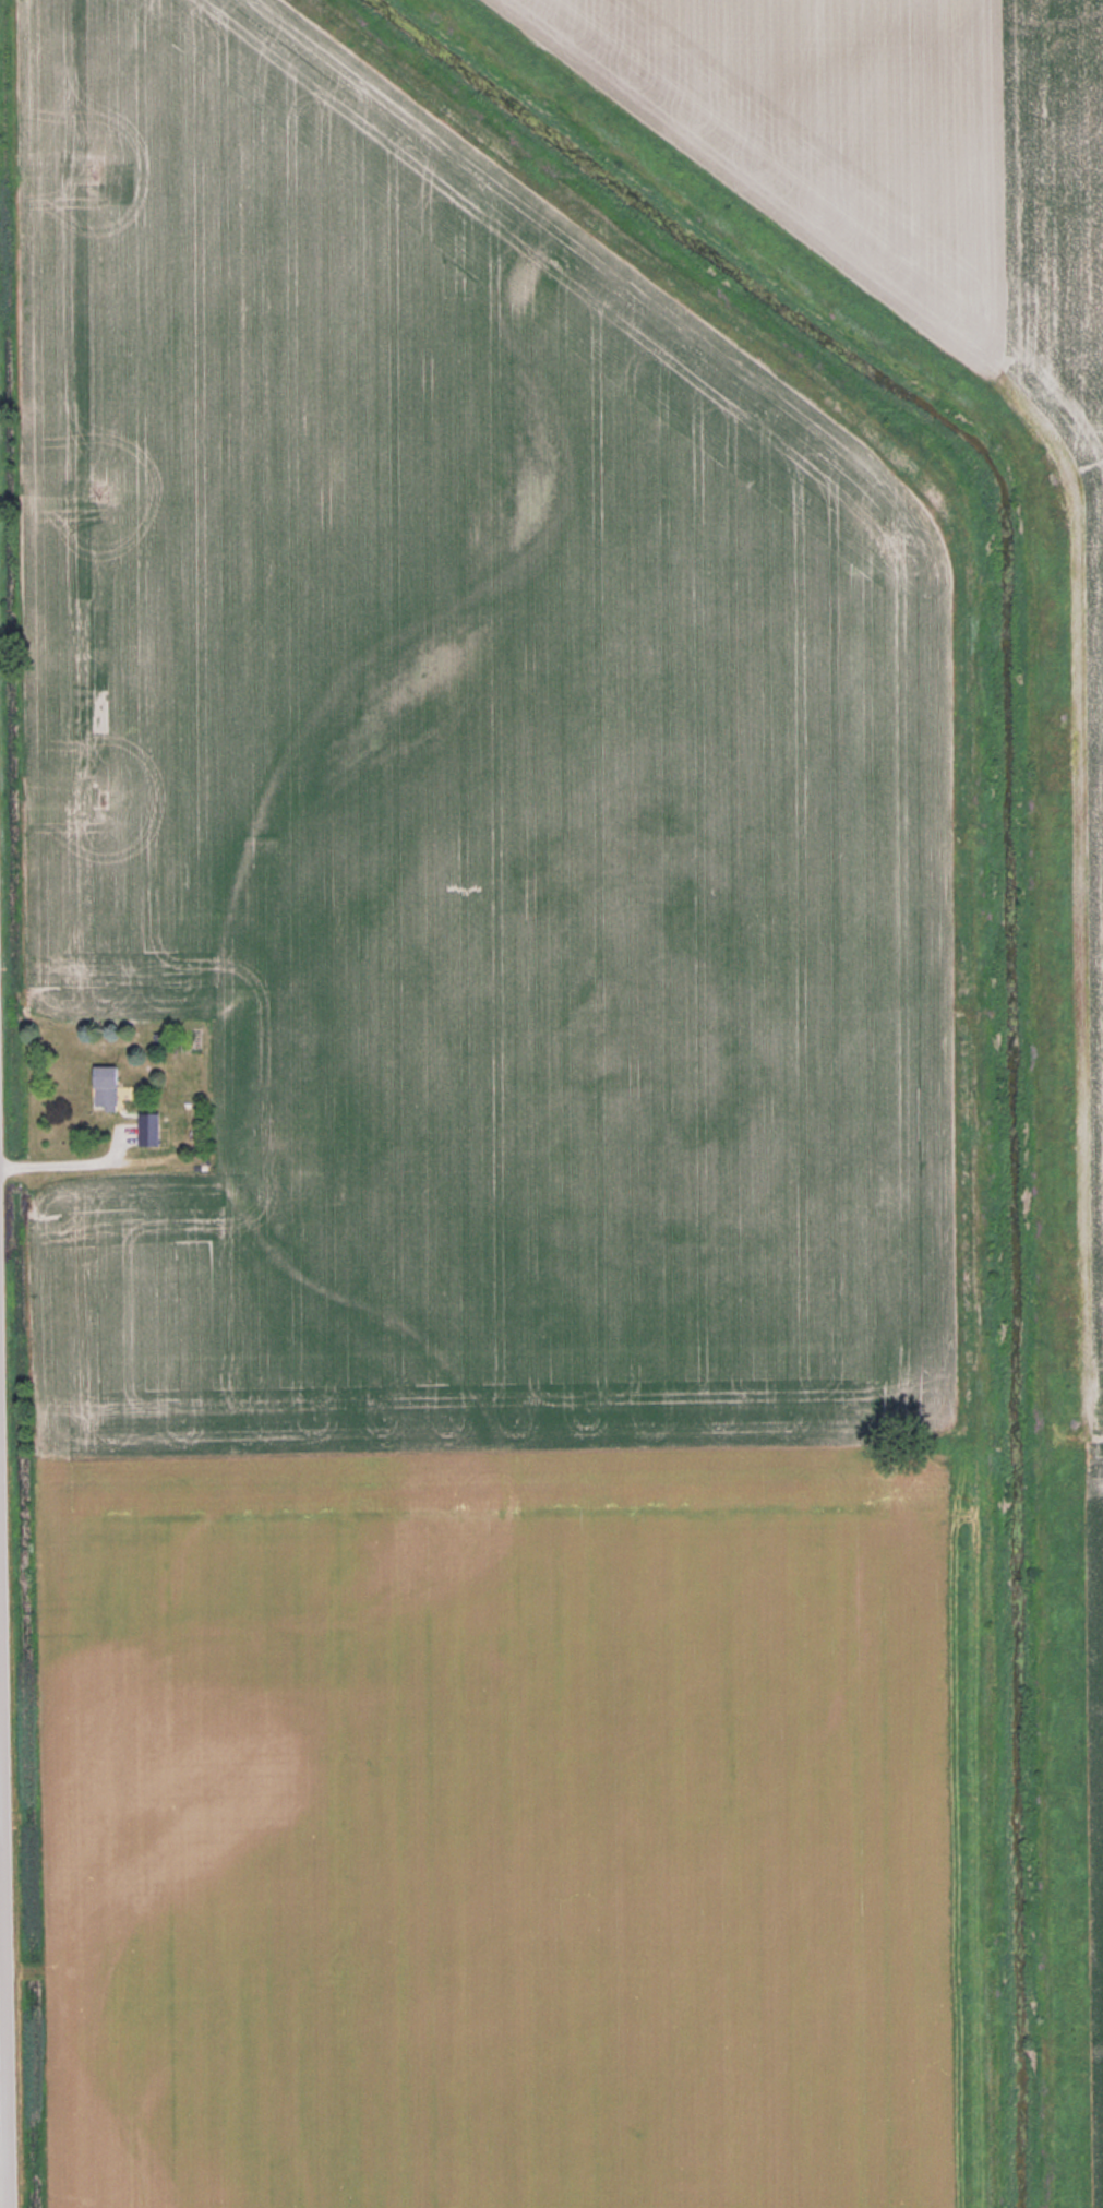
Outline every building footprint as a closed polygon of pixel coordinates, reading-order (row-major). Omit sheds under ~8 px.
[(95,1108),(118,1108),(119,1064),(95,1064),(95,1108)] [(139,1144),(160,1144),(160,1112),(139,1112),(139,1144)]
